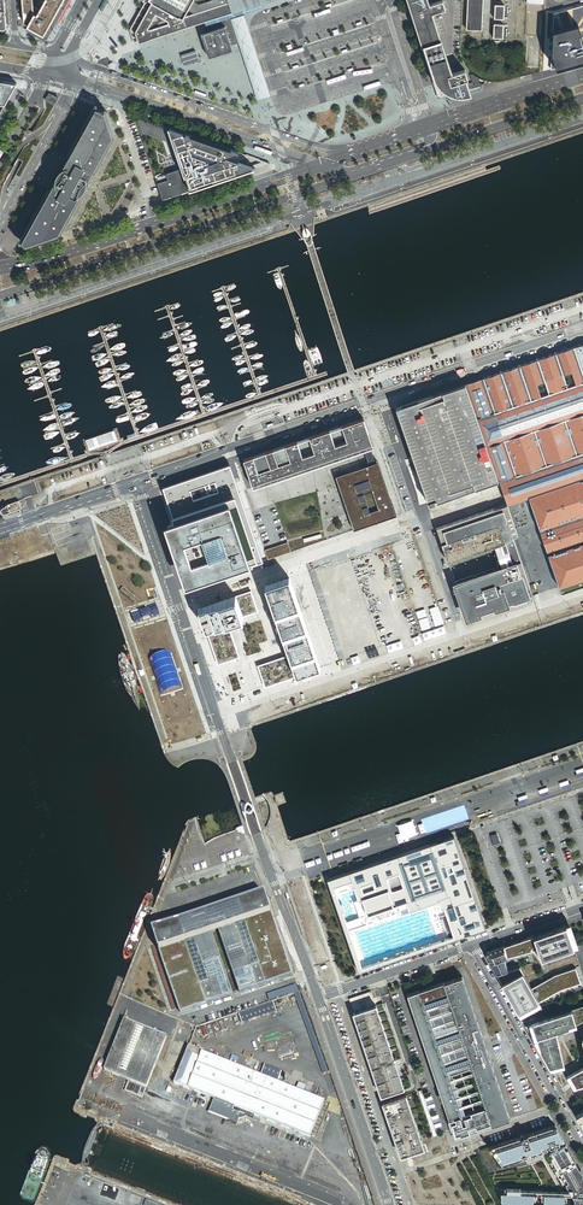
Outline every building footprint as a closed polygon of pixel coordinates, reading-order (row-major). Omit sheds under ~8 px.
[(24,19),(24,22),(28,25),(35,13),(33,12),(33,7),(32,0),(22,0),(24,19)] [(55,20),(53,19),(44,35),(27,26),(24,24),(24,25),(27,27),(25,31),(46,43),(61,16),(69,0),(67,0),(55,20)] [(40,9),(37,14),(35,13),(28,25),(27,26),(44,35),(53,19),(63,0),(45,0),(40,9)] [(53,19),(55,20),(67,0),(63,0),(53,19)] [(148,9),(135,31),(139,42),(172,31),(204,21),(234,12),(240,10),(261,3),(269,0),(152,0),(148,9)] [(434,85),(436,85),(438,84),(438,85),(439,86),(441,87),(442,88),(443,90),(444,90),(445,91),(447,92),(448,93),(449,93),(450,94),(451,94),(454,95),(460,96),(462,96),(465,96),(469,95),(482,91),(485,81),(481,79),(477,77),(474,75),(471,73),(470,71),(467,67),(465,64),(463,59),(461,55),(461,50),(460,48),(462,0),(407,0),(434,85)] [(466,31),(481,31),(483,0),(467,0),(466,31)] [(204,21),(205,27),(224,21),(230,19),(243,15),(263,9),(261,3),(240,10),(234,12),(204,21)] [(504,6),(494,6),(493,20),(503,20),(504,6)] [(551,15),(550,32),(549,54),(547,70),(552,69),(582,60),(582,7),(551,15)] [(248,30),(243,15),(230,19),(238,43),(239,45),(256,101),(269,96),(257,58),(248,30)] [(238,43),(230,19),(224,21),(231,45),(238,43)] [(205,27),(201,28),(209,54),(232,47),(231,45),(224,21),(205,27)] [(503,25),(493,25),(493,39),(502,39),(503,25)] [(527,36),(525,68),(539,69),(541,37),(527,36)] [(181,56),(183,65),(198,60),(195,51),(181,56)] [(216,56),(219,65),(236,59),(233,51),(216,56)] [(0,83),(0,104),(7,105),(18,85),(0,83)] [(436,85),(434,85),(440,97),(444,95),(450,94),(449,93),(448,93),(447,92),(445,91),(444,90),(443,90),(442,88),(441,87),(439,86),(438,85),(438,84),(436,85)] [(56,105),(59,97),(57,97),(57,93),(50,91),(50,92),(47,101),(56,105)] [(93,171),(115,136),(107,113),(94,106),(66,156),(68,157),(64,164),(64,166),(61,168),(60,169),(58,171),(56,174),(55,177),(55,181),(55,182),(53,184),(49,191),(47,190),(20,240),(29,245),(60,234),(76,206),(74,205),(78,198),(78,196),(80,195),(82,194),(84,191),(86,189),(86,187),(87,184),(88,182),(87,179),(89,178),(95,172),(93,171)] [(255,168),(238,162),(233,160),(238,158),(236,154),(239,152),(169,128),(172,137),(175,144),(184,170),(156,180),(159,189),(163,200),(191,190),(255,168)] [(175,144),(172,137),(165,134),(167,142),(175,144)] [(243,154),(239,152),(236,154),(238,158),(233,160),(238,162),(250,157),(243,154)] [(482,378),(475,381),(467,384),(421,399),(405,405),(398,407),(401,417),(410,444),(414,456),(415,458),(415,460),(423,483),(430,504),(434,503),(450,498),(468,492),(501,480),(504,490),(510,504),(510,505),(517,503),(531,498),(551,556),(561,587),(582,580),(582,345),(482,378)] [(367,422),(365,418),(246,460),(255,488),(366,449),(372,447),(375,446),(372,437),(367,422)] [(120,438),(88,450),(90,457),(123,445),(120,438)] [(372,447),(366,449),(370,464),(338,475),(355,530),(396,516),(388,484),(385,485),(377,462),(372,447)] [(380,461),(377,462),(385,485),(388,484),(380,461)] [(263,561),(229,465),(162,488),(174,524),(165,527),(183,589),(263,561)] [(21,508),(19,500),(5,505),(5,506),(2,508),(1,509),(1,510),(1,511),(1,512),(2,513),(3,514),(5,514),(21,508)] [(520,536),(510,504),(496,509),(496,508),(438,527),(449,561),(450,561),(451,562),(459,559),(459,558),(460,558),(461,559),(469,556),(469,555),(470,554),(471,555),(479,553),(479,551),(480,551),(481,552),(489,549),(489,548),(490,547),(490,549),(499,546),(499,544),(500,544),(501,553),(496,554),(499,561),(499,569),(496,570),(496,569),(487,572),(488,573),(486,574),(486,572),(477,575),(478,577),(476,577),(476,576),(467,579),(468,580),(466,580),(466,579),(457,582),(458,583),(457,583),(469,618),(510,604),(508,598),(512,597),(514,603),(535,596),(515,538),(520,536)] [(288,542),(265,550),(269,559),(291,552),(288,542)] [(295,611),(286,585),(263,593),(272,619),(295,611)] [(234,596),(241,616),(257,611),(252,590),(234,596)] [(241,616),(234,596),(216,602),(223,622),(227,621),(241,616)] [(216,602),(207,605),(214,625),(223,622),(216,602)] [(214,625),(207,605),(198,608),(205,628),(214,625)] [(295,611),(272,619),(279,642),(303,634),(295,611)] [(218,664),(238,656),(227,621),(223,622),(214,625),(205,628),(218,664)] [(303,634),(279,642),(285,657),(288,666),(312,658),(303,634)] [(285,657),(256,666),(264,689),(292,680),(288,666),(285,657)] [(312,658),(288,666),(292,680),(316,672),(312,658)] [(498,831),(488,835),(491,844),(501,841),(498,831)] [(440,842),(329,879),(360,971),(487,929),(456,836),(440,842)] [(293,975),(267,901),(155,939),(181,1014),(234,996),(213,935),(219,932),(240,993),(293,975)] [(534,961),(553,953),(573,946),(566,925),(538,934),(541,946),(530,950),(534,961)] [(538,934),(503,946),(505,953),(506,957),(511,956),(518,953),(526,951),(530,950),(541,946),(538,934)] [(505,953),(503,946),(486,952),(486,954),(490,962),(501,959),(500,955),(505,953)] [(573,946),(553,953),(556,962),(550,965),(551,971),(527,980),(535,1003),(582,986),(582,975),(573,946)] [(496,973),(508,969),(506,964),(506,963),(504,958),(501,959),(490,962),(496,973)] [(527,980),(520,966),(512,968),(508,969),(496,973),(505,988),(527,980)] [(444,983),(492,1125),(510,1119),(462,976),(444,983)] [(527,980),(505,988),(519,1011),(535,1003),(527,980)] [(455,1137),(492,1125),(444,983),(407,995),(455,1137)] [(292,987),(286,989),(288,997),(295,994),(292,987)] [(286,989),(268,996),(270,1003),(288,997),(286,989)] [(550,1069),(565,1065),(555,1031),(560,1030),(561,1033),(582,1021),(582,1005),(525,1023),(550,1069)] [(379,1087),(382,1095),(404,1088),(401,1079),(396,1066),(376,1006),(354,1014),(374,1073),(379,1087)] [(142,1099),(167,1037),(126,1020),(104,1072),(130,1082),(126,1092),(142,1099)] [(229,1063),(189,1047),(175,1084),(215,1099),(235,1107),(233,1111),(246,1116),(253,1119),(255,1115),(310,1137),(324,1101),(303,1093),(306,1086),(299,1084),(296,1090),(235,1066),(237,1062),(231,1060),(229,1063)] [(569,1074),(576,1087),(582,1084),(582,1067),(569,1074)] [(421,1090),(418,1091),(433,1136),(436,1135),(421,1090)] [(425,1148),(407,1095),(387,1101),(390,1110),(387,1111),(390,1120),(393,1119),(404,1153),(409,1151),(409,1153),(425,1148)] [(246,1116),(233,1111),(235,1107),(215,1099),(210,1112),(230,1120),(229,1122),(237,1125),(240,1118),(242,1119),(245,1117),(246,1116)] [(404,1153),(393,1119),(390,1120),(402,1156),(409,1153),(409,1151),(404,1153)] [(574,1204),(582,1204),(582,1175),(555,1125),(488,1147),(490,1150),(491,1150),(499,1164),(504,1162),(503,1161),(553,1145),(556,1149),(549,1153),(574,1198),(574,1204)] [(500,1188),(501,1198),(500,1198),(504,1204),(533,1204),(533,1199),(535,1199),(535,1196),(536,1196),(536,1193),(520,1193),(520,1189),(500,1188)] [(541,1193),(541,1199),(543,1199),(543,1204),(564,1204),(564,1200),(566,1200),(566,1194),(541,1193)]
